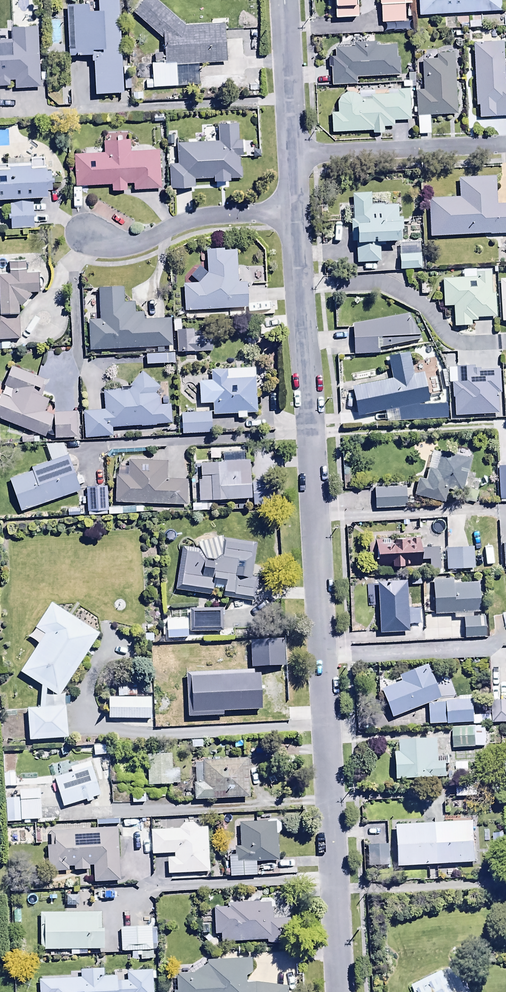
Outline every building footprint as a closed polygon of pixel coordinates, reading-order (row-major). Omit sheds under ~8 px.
[(65,7),(67,57),(89,57),(89,62),(91,62),(92,95),(122,94),(118,0),(97,0),(97,12),(87,13),(86,6),(65,7)] [(164,64),(151,64),(151,88),(197,86),(197,65),(226,64),(226,25),(182,26),(152,0),(141,0),(131,14),(163,39),(164,64)] [(332,18),(356,18),(356,0),(332,0),(332,18)] [(380,23),(404,22),(404,4),(411,4),(411,0),(378,0),(380,23)] [(418,15),(502,12),(501,0),(417,0),(418,15)] [(35,27),(9,28),(10,41),(0,41),(0,87),(12,86),(12,88),(38,87),(35,27)] [(472,43),(476,106),(478,106),(478,118),(505,117),(505,80),(504,41),(472,43)] [(376,42),(352,43),(352,47),(335,48),(335,57),(328,57),(328,67),(330,67),(331,85),(357,85),(357,78),(399,77),(399,57),(395,57),(394,45),(376,46),(376,42)] [(456,115),(453,55),(436,56),(436,59),(421,60),(423,90),(415,91),(416,117),(456,115)] [(330,113),(331,132),(371,131),(371,134),(383,133),(383,127),(392,126),(392,121),(409,120),(408,89),(396,90),(396,94),(369,95),(369,99),(360,100),(354,94),(347,93),(341,95),(338,99),(336,103),(337,113),(330,113)] [(218,142),(176,144),(177,165),(168,165),(169,189),(194,188),(194,180),(212,179),(212,182),(239,180),(238,157),(241,157),(241,141),(238,141),(237,123),(217,124),(218,142)] [(73,154),(74,186),(110,186),(110,192),(125,191),(125,185),(132,184),(132,190),(159,189),(158,151),(128,151),(128,140),(102,141),(102,154),(73,154)] [(5,165),(0,165),(0,201),(8,201),(9,213),(6,214),(7,220),(9,220),(9,228),(30,228),(30,218),(33,218),(33,214),(31,214),(31,199),(45,199),(45,190),(52,190),(52,172),(44,172),(43,158),(5,159),(5,165)] [(430,237),(505,235),(505,205),(496,205),(495,178),(458,179),(459,199),(429,200),(430,237)] [(370,207),(370,194),(351,195),(355,265),(378,264),(377,245),(398,243),(397,231),(402,231),(400,205),(370,207)] [(420,269),(419,244),(398,245),(399,271),(420,269)] [(206,274),(196,285),(183,285),(184,312),(247,309),(246,285),(237,285),(235,249),(205,250),(206,274)] [(18,305),(28,292),(36,292),(35,273),(23,273),(22,261),(6,262),(7,274),(0,274),(0,341),(19,340),(18,305)] [(463,279),(441,279),(442,308),(453,307),(453,328),(471,328),(471,322),(477,322),(477,319),(496,318),(495,271),(463,272),(463,279)] [(430,281),(420,281),(420,294),(430,294),(430,281)] [(88,321),(88,351),(173,349),(172,320),(144,321),(143,313),(134,313),(134,304),(123,304),(123,287),(98,288),(98,320),(88,321)] [(377,349),(420,339),(409,315),(352,326),(354,356),(378,354),(377,349)] [(193,330),(175,331),(176,354),(194,353),(193,330)] [(411,375),(406,353),(386,357),(391,380),(351,389),(357,418),(383,412),(386,425),(400,422),(398,409),(429,403),(422,373),(411,375)] [(173,354),(144,355),(145,365),(174,364),(173,354)] [(11,368),(0,394),(0,421),(43,439),(53,418),(40,412),(45,400),(38,397),(43,387),(40,386),(42,381),(11,368)] [(210,383),(198,383),(199,405),(212,405),(212,416),(236,415),(236,419),(245,419),(245,414),(255,413),(254,370),(209,371),(210,383)] [(158,407),(157,387),(141,373),(140,373),(129,390),(102,392),(103,411),(82,412),(84,439),(112,437),(111,429),(170,425),(169,406),(158,407)] [(75,413),(53,414),(53,439),(75,439),(75,413)] [(209,414),(180,415),(181,436),(210,435),(209,414)] [(447,489),(461,492),(471,454),(455,450),(454,457),(439,453),(434,471),(427,469),(424,481),(417,479),(413,495),(442,503),(447,489)] [(9,479),(19,511),(78,492),(67,457),(30,469),(31,472),(9,479)] [(114,476),(113,503),(186,505),(186,481),(166,481),(166,462),(128,461),(127,476),(114,476)] [(197,482),(197,502),(248,500),(247,462),(200,464),(201,482),(197,482)] [(498,467),(499,499),(505,499),(505,467),(498,467)] [(273,483),(251,484),(252,507),(274,506),(273,483)] [(404,486),(374,487),(375,509),(405,508),(404,486)] [(105,488),(85,489),(85,512),(105,511),(105,488)] [(478,493),(468,490),(465,501),(475,504),(478,493)] [(195,545),(196,550),(181,548),(175,592),(210,597),(211,590),(221,591),(220,598),(253,603),(256,580),(250,579),(255,546),(223,541),(222,546),(218,538),(195,545)] [(408,543),(407,539),(376,543),(377,568),(385,568),(386,571),(402,570),(402,566),(419,565),(418,542),(408,543)] [(439,548),(428,548),(429,571),(440,570),(439,548)] [(472,548),(445,549),(446,572),(473,570),(472,548)] [(463,584),(463,579),(432,581),(433,615),(452,615),(452,619),(462,619),(463,638),(485,638),(484,613),(480,613),(479,584),(463,584)] [(406,580),(377,581),(379,635),(406,634),(406,625),(420,625),(419,606),(407,607),(406,580)] [(63,708),(72,707),(71,696),(57,697),(97,635),(50,605),(27,640),(37,647),(19,674),(40,688),(38,709),(25,710),(27,743),(65,740),(63,708)] [(188,623),(188,633),(222,633),(222,610),(184,610),(184,623),(188,623)] [(157,635),(143,635),(143,644),(157,644),(157,635)] [(153,682),(154,714),(186,713),(185,682),(191,682),(191,686),(198,686),(198,688),(239,687),(238,650),(189,651),(189,662),(185,662),(186,668),(181,668),(181,672),(163,673),(164,682),(153,682)] [(381,691),(392,718),(439,699),(426,667),(398,678),(400,683),(381,691)] [(116,699),(127,700),(127,687),(116,688),(116,699)] [(427,705),(428,726),(474,725),(472,696),(459,697),(459,704),(427,705)] [(127,700),(116,699),(108,699),(108,720),(150,720),(150,700),(127,700)] [(491,703),(492,724),(505,724),(505,702),(491,703)] [(474,717),(474,725),(491,724),(490,716),(474,717)] [(487,728),(452,729),(453,749),(487,748),(487,728)] [(397,755),(392,755),(393,780),(447,779),(446,765),(449,765),(449,757),(437,757),(436,740),(397,741),(397,755)] [(105,746),(92,746),(92,756),(105,756),(105,746)] [(171,755),(146,756),(147,787),(171,786),(171,784),(180,784),(180,769),(171,769),(171,755)] [(74,760),(49,768),(61,808),(86,800),(87,804),(100,800),(89,764),(76,768),(74,760)] [(200,765),(194,765),(195,785),(192,785),(193,801),(248,799),(246,761),(200,762),(200,765)] [(469,783),(468,764),(455,764),(456,772),(449,772),(450,784),(469,783)] [(170,796),(175,800),(183,800),(183,788),(170,788),(170,796)] [(472,789),(457,789),(457,798),(472,798),(472,789)] [(144,794),(130,794),(131,805),(144,804),(144,794)] [(18,799),(5,799),(5,824),(20,823),(20,822),(39,822),(39,801),(18,801),(18,799)] [(95,829),(50,831),(51,847),(45,847),(46,873),(68,873),(68,869),(73,869),(73,871),(87,871),(87,867),(92,867),(93,884),(118,883),(116,820),(95,820),(95,829)] [(394,826),(396,868),(476,863),(474,822),(394,826)] [(277,862),(275,823),(238,825),(239,848),(234,848),(234,857),(228,858),(229,878),(256,877),(256,863),(277,862)] [(182,824),(178,831),(149,832),(151,856),(173,855),(173,859),(166,859),(166,875),(208,873),(206,829),(198,829),(193,824),(182,824)] [(503,834),(493,835),(494,847),(504,847),(503,834)] [(388,870),(388,846),(367,846),(368,870),(388,870)] [(226,909),(213,909),(214,937),(220,937),(220,943),(265,942),(265,945),(289,944),(289,920),(271,921),(271,900),(259,900),(259,903),(226,904),(226,909)] [(101,914),(39,914),(39,949),(43,949),(43,951),(101,951),(101,914)] [(151,928),(119,929),(120,953),(131,953),(131,961),(152,960),(151,928)] [(287,989),(254,983),(244,983),(244,960),(205,960),(205,966),(192,976),(175,977),(176,991),(287,991),(287,989)] [(38,981),(39,991),(152,991),(151,981),(155,981),(154,972),(126,973),(126,982),(116,983),(116,977),(102,978),(102,971),(79,972),(79,979),(38,981)] [(412,987),(414,991),(451,991),(443,974),(412,987)]
